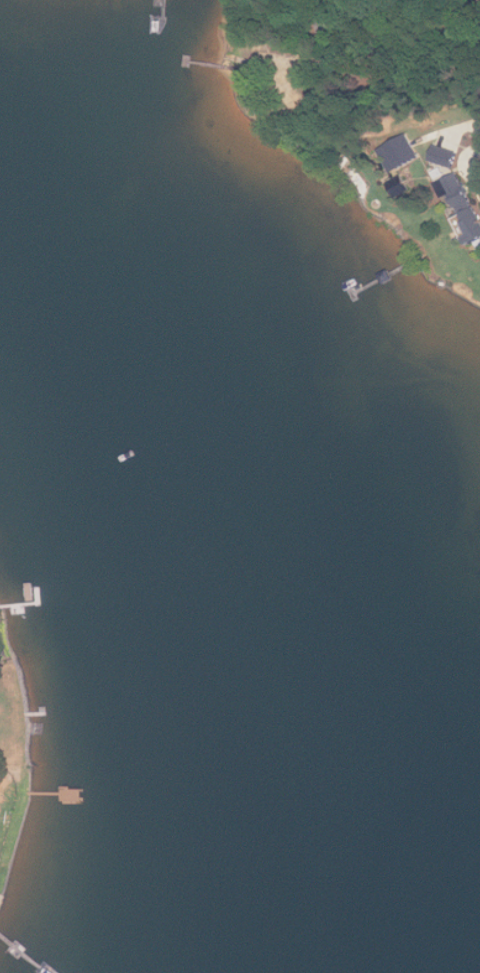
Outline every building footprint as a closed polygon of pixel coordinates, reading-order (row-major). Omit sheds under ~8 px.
[(384,146),(397,167),(408,159),(396,139),(384,146)] [(455,166),(459,149),(436,144),(432,161),(455,166)] [(389,180),(396,195),(410,188),(403,174),(389,180)] [(464,185),(479,214),(479,240),(471,245),(460,225),(463,222),(447,194),(464,185)]
